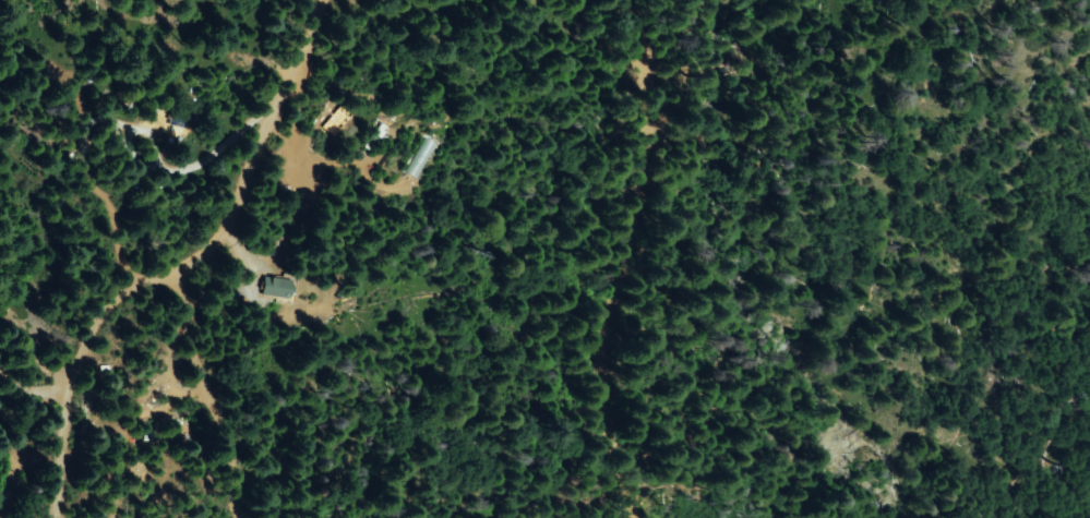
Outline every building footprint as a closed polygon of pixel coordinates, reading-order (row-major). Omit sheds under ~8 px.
[(118,91),(131,101),(132,99),(134,101),(128,110),(112,97),(118,91)] [(192,113),(188,130),(185,129),(181,145),(177,144),(171,125),(169,124),(170,120),(167,119),(169,112),(171,113),(173,108),(192,113)] [(381,123),(388,129),(371,153),(364,147),(381,123)] [(303,183),(311,180),(318,193),(309,196),(303,183)] [(263,277),(288,278),(288,294),(263,293),(263,277)]
